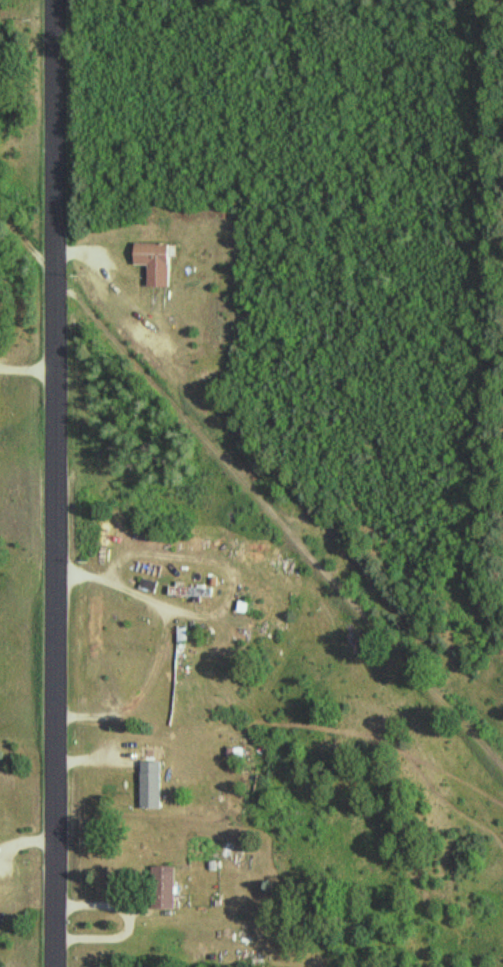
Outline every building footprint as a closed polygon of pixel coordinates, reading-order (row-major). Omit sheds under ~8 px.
[(136,264),(150,264),(150,286),(171,286),(171,243),(136,243),(136,264)] [(213,586),(169,586),(169,595),(213,595),(213,586)] [(161,762),(141,762),(141,809),(161,809),(161,762)] [(174,866),(152,866),(152,908),(174,908),(174,866)]
